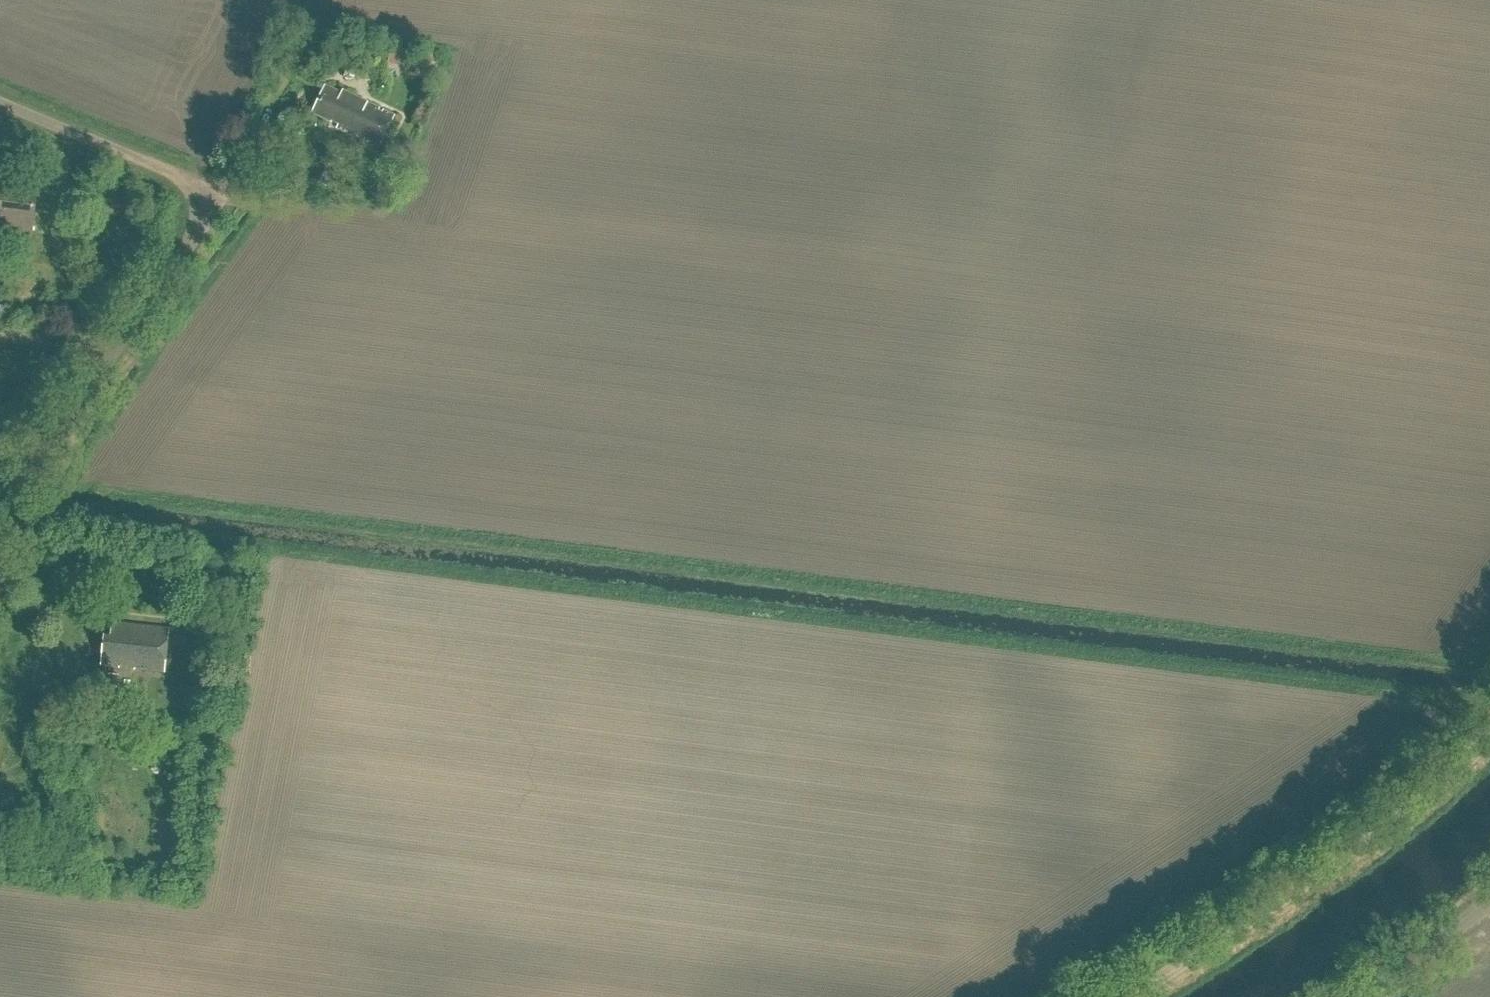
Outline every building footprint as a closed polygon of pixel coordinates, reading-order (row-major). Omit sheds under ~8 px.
[(326,88),(313,114),(338,127),(337,129),(379,150),(395,118),(343,92),(342,95),(326,88)] [(32,234),(38,184),(0,179),(0,229),(32,234)] [(103,638),(100,666),(164,673),(168,631),(112,625),(110,639),(103,638)]
